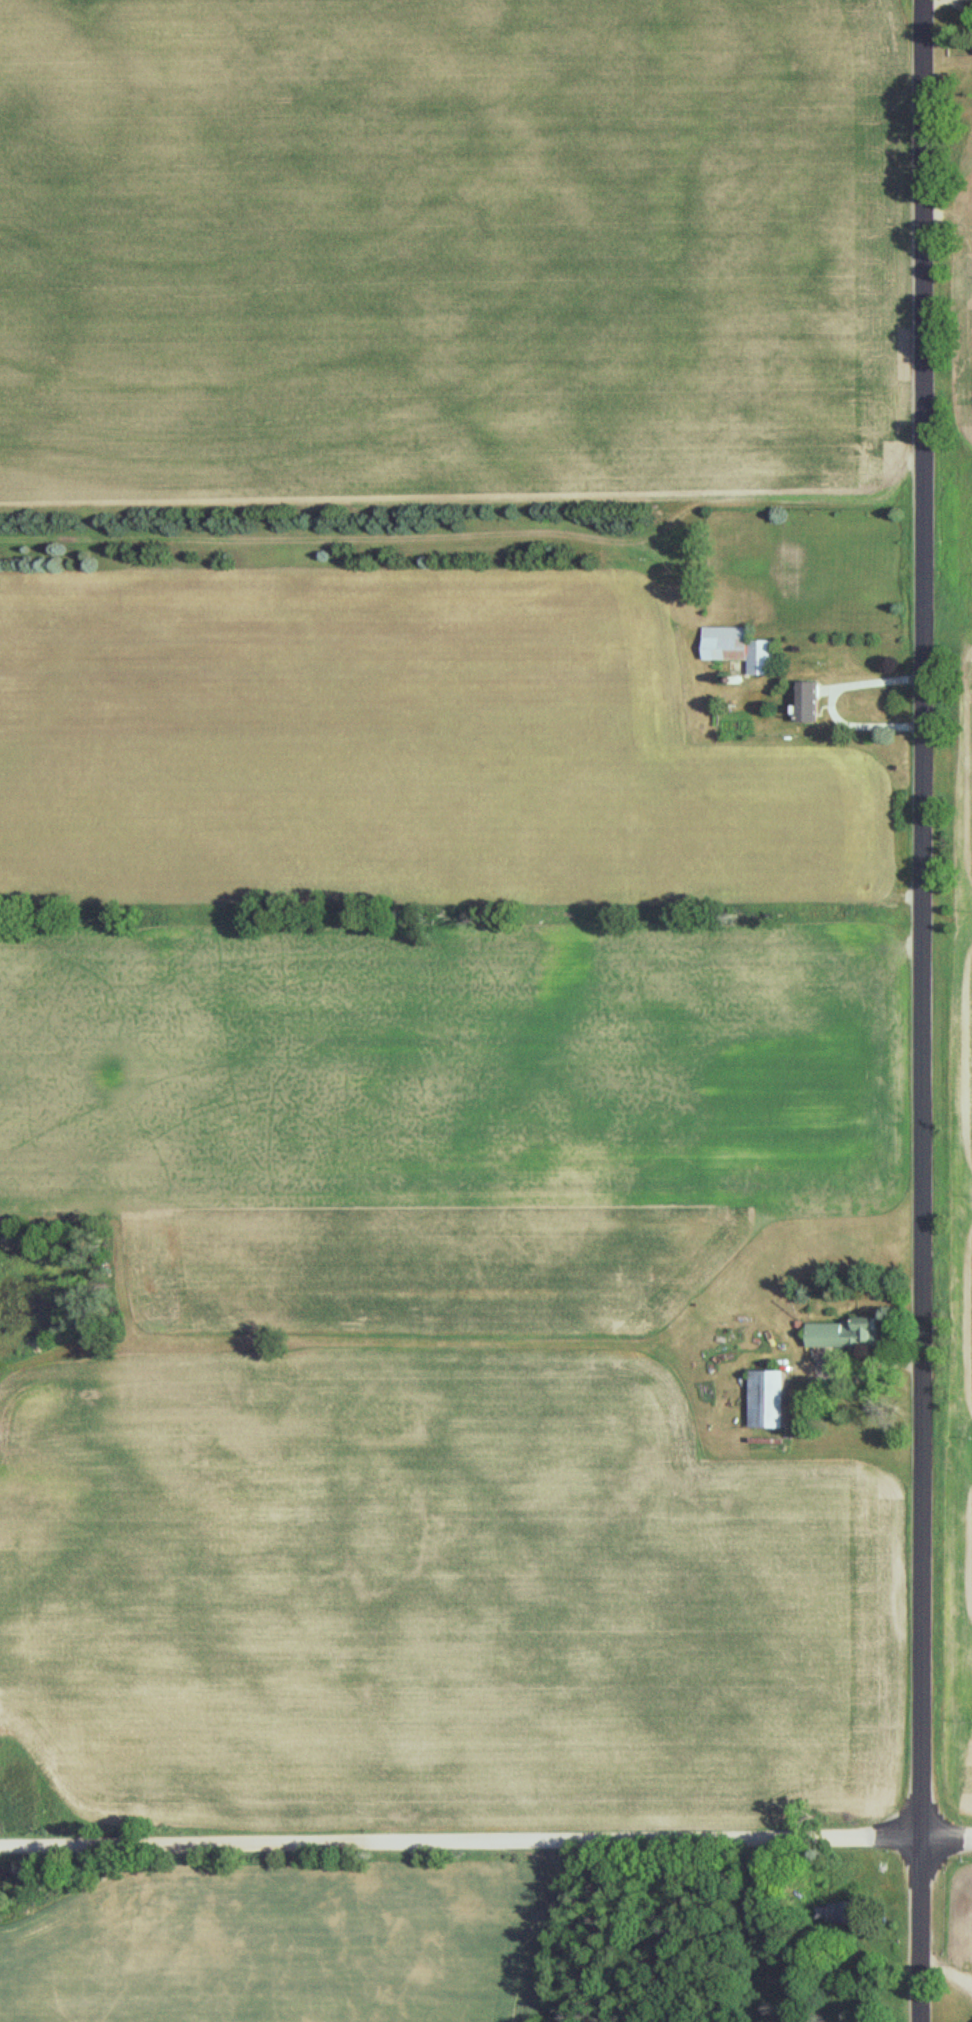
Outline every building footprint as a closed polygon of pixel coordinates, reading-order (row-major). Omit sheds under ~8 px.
[(961,9),(971,9),(971,0),(961,0),(961,9)] [(773,676),(773,641),(747,641),(747,627),(702,628),(702,660),(747,660),(747,676),(773,676)] [(818,722),(818,683),(799,683),(799,722),(818,722)] [(854,1331),(845,1332),(845,1323),(807,1324),(807,1348),(877,1348),(877,1323),(854,1323),(854,1331)] [(784,1370),(750,1370),(750,1427),(784,1427),(784,1370)] [(842,1901),(842,1906),(831,1906),(831,1924),(864,1924),(864,1901),(842,1901)]
